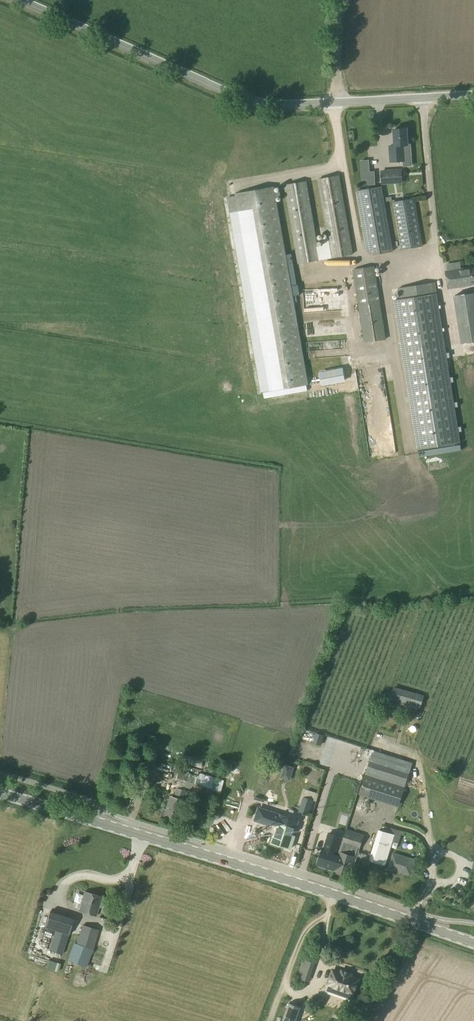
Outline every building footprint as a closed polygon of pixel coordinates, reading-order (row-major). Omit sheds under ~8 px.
[(394,145),(390,145),(391,161),(404,161),(403,153),(411,153),(410,144),(407,144),(406,128),(393,129),(394,145)] [(402,170),(381,171),(382,184),(402,182),(402,170)] [(340,176),(318,180),(332,258),(353,254),(340,176)] [(307,182),(285,185),(299,264),(320,260),(307,182)] [(273,187),(236,193),(271,391),(308,385),(273,187)] [(382,187),(357,191),(367,252),(373,250),(374,254),(393,251),(382,187)] [(414,198),(393,202),(401,249),(423,246),(414,198)] [(375,266),(354,270),(365,342),(386,339),(375,266)] [(446,271),(449,289),(473,284),(473,266),(446,271)] [(401,299),(394,300),(419,449),(462,442),(435,282),(399,288),(401,299)] [(449,290),(456,335),(459,335),(470,333),(473,332),(473,330),(467,287),(449,290)] [(342,311),(318,312),(319,327),(343,326),(342,311)] [(324,329),(324,334),(306,335),(306,343),(343,341),(343,328),(324,329)] [(388,424),(364,427),(366,449),(391,446),(388,424)] [(395,687),(392,698),(421,707),(424,696),(395,687)] [(388,721),(389,712),(373,712),(372,721),(388,721)] [(393,716),(392,723),(410,726),(411,719),(393,716)] [(197,760),(198,754),(185,752),(184,758),(197,760)] [(371,758),(360,793),(399,805),(409,770),(371,758)] [(294,768),(285,765),(283,772),(292,774),(294,768)] [(178,772),(176,781),(193,786),(192,788),(219,797),(223,782),(197,773),(195,777),(178,772)] [(312,791),(313,786),(302,783),(301,789),(312,791)] [(162,808),(160,817),(163,818),(176,822),(183,799),(185,790),(176,787),(173,797),(170,796),(168,801),(166,809),(162,808)] [(304,798),(300,812),(308,815),(313,801),(304,798)] [(259,807),(255,821),(269,826),(271,821),(279,824),(273,844),(291,850),(295,836),(294,835),(298,820),(259,807)] [(341,813),(338,823),(346,826),(349,816),(341,813)] [(84,830),(82,837),(88,839),(90,832),(84,830)] [(380,830),(371,860),(386,865),(395,834),(380,830)] [(324,847),(319,865),(333,869),(352,875),(358,856),(357,856),(363,836),(347,831),(341,851),(340,851),(339,856),(331,853),(332,850),(331,850),(332,844),(337,846),(340,836),(328,833),(325,842),(327,843),(325,848),(324,847)] [(393,853),(389,869),(409,875),(414,859),(393,853)] [(85,891),(79,911),(96,916),(99,905),(102,906),(104,897),(85,891)] [(50,911),(45,928),(55,931),(68,935),(74,918),(50,911)] [(82,925),(76,943),(93,949),(99,930),(82,925)] [(55,931),(49,949),(63,953),(68,935),(55,931)] [(340,948),(369,957),(371,949),(342,940),(340,948)] [(86,967),(93,949),(76,943),(74,943),(68,960),(86,967)] [(300,970),(298,978),(307,981),(309,974),(300,970)] [(332,970),(328,985),(345,991),(345,992),(351,994),(352,993),(354,993),(358,979),(350,976),(351,973),(342,970),(341,973),(332,970)] [(367,998),(358,995),(354,1009),(362,1012),(367,998)] [(283,1020),(297,1020),(302,1007),(289,1003),(283,1020)]
